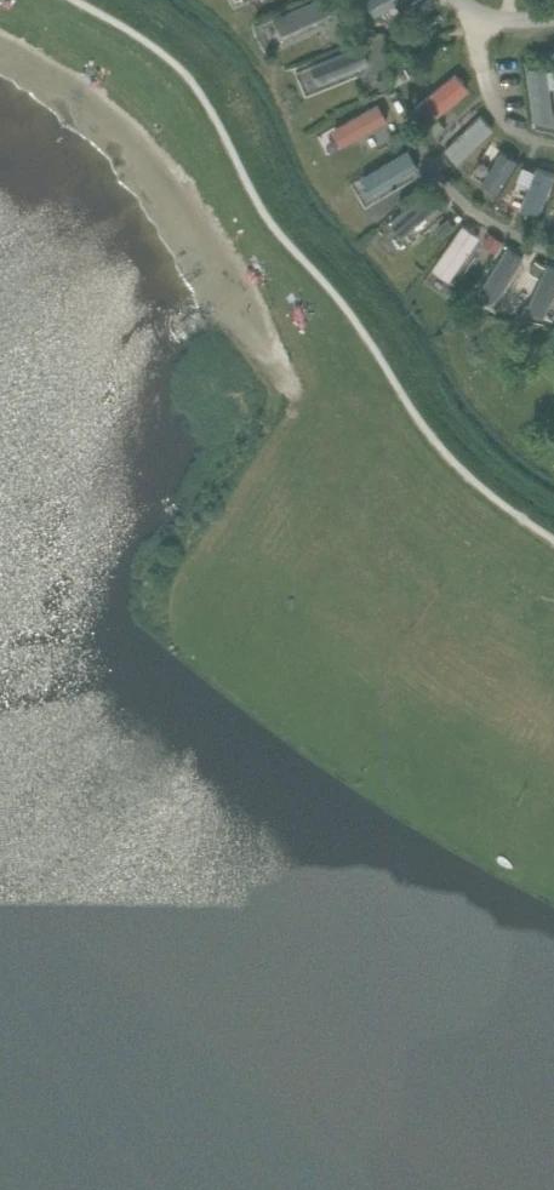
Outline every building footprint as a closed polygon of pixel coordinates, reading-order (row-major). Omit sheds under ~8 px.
[(274,46),(338,19),(330,0),(309,0),(262,20),(274,46)] [(376,8),(393,0),(372,0),(376,8)] [(351,37),(345,24),(335,29),(340,42),(351,37)] [(299,70),(310,95),(376,67),(365,42),(299,70)] [(409,74),(404,66),(391,73),(396,82),(409,74)] [(551,114),(545,68),(525,71),(531,116),(551,114)] [(380,88),(392,83),(389,73),(377,78),(380,88)] [(430,114),(471,92),(461,74),(421,96),(430,114)] [(335,125),(345,143),(391,118),(381,100),(335,125)] [(483,111),(447,147),(461,162),(497,126),(483,111)] [(445,124),(438,117),(428,126),(435,133),(445,124)] [(395,145),(404,140),(398,129),(389,134),(395,145)] [(502,194),(517,150),(498,144),(483,187),(502,194)] [(363,173),(375,193),(423,166),(411,146),(363,173)] [(441,149),(432,155),(439,166),(448,161),(441,149)] [(553,170),(553,169),(536,162),(521,206),(540,213),(553,170)] [(432,187),(393,219),(410,239),(449,206),(432,187)] [(455,225),(447,215),(435,226),(443,235),(455,225)] [(435,266),(453,278),(484,234),(466,222),(435,266)] [(494,251),(501,240),(489,232),(481,243),(483,243),(494,251)] [(499,299),(529,256),(512,245),(482,287),(499,299)] [(545,263),(535,257),(528,269),(538,275),(545,263)] [(553,303),(553,263),(549,261),(531,307),(550,314),(553,303)]
